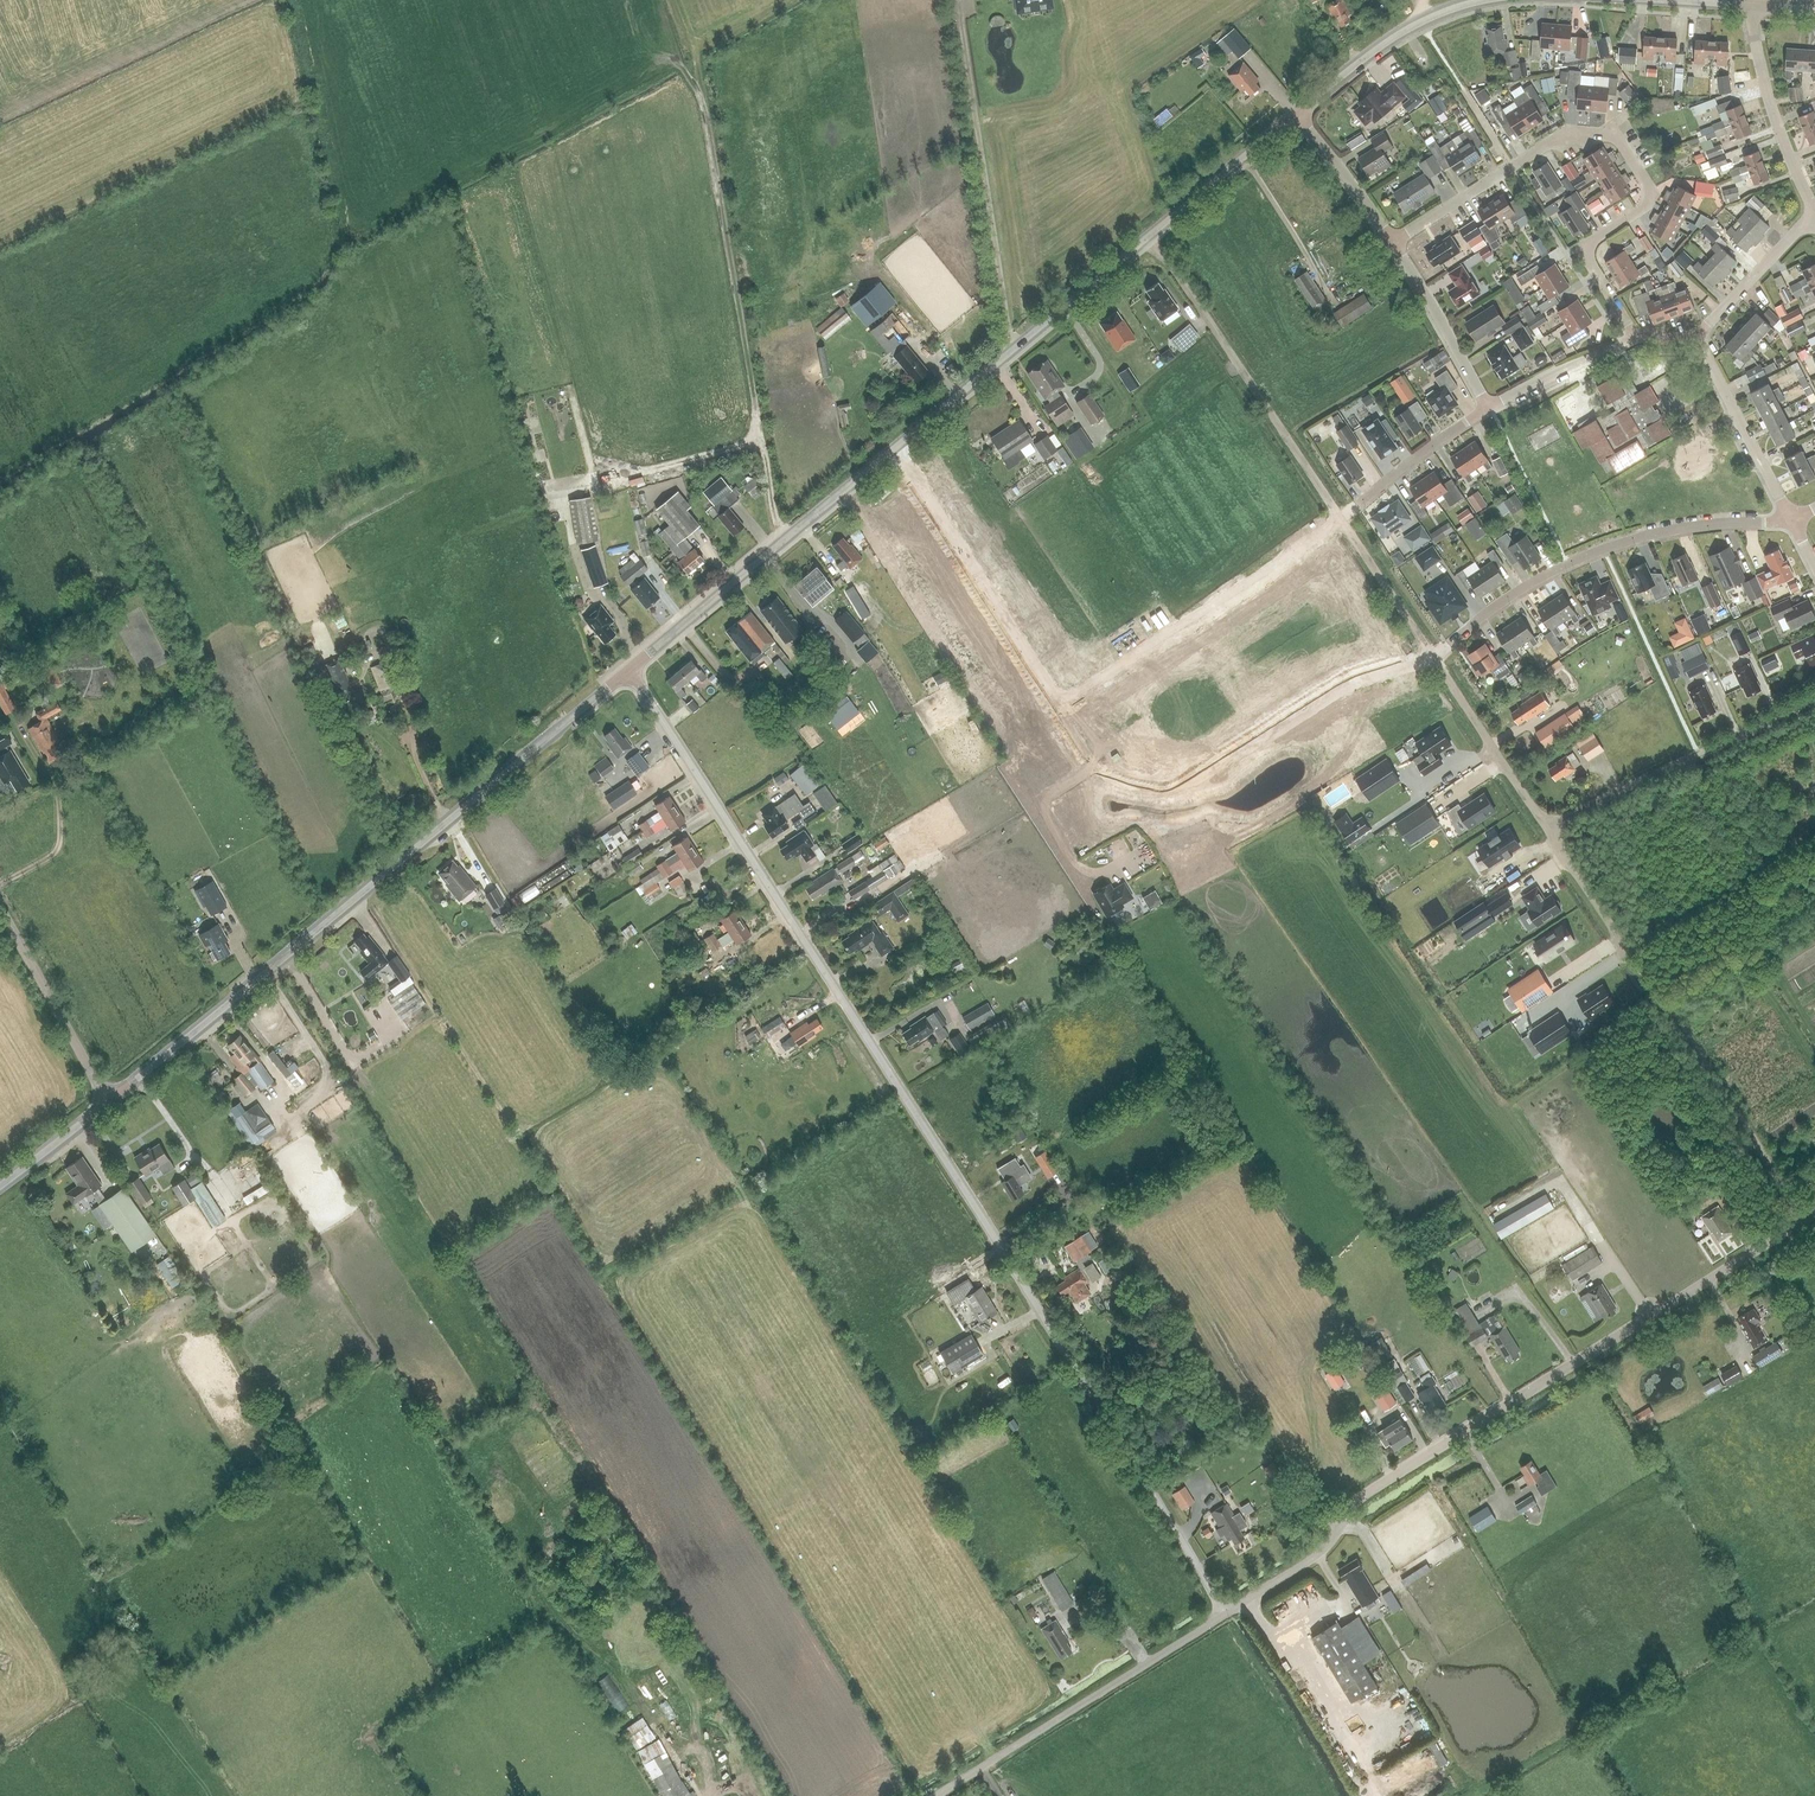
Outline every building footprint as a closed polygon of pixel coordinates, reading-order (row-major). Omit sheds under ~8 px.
[(1015,1),(1017,1),(1018,12),(1051,7),(1050,0),(1014,0),(1015,1)] [(1314,2),(1317,0),(1310,0),(1306,2),(1312,14),(1319,11),(1315,3),(1314,3),(1314,2)] [(1341,26),(1351,21),(1349,16),(1351,15),(1343,0),(1338,0),(1327,5),(1336,22),(1339,21),(1341,26)] [(1555,48),(1557,25),(1543,23),(1541,40),(1533,39),(1531,58),(1540,59),(1541,47),(1555,48)] [(1509,50),(1507,38),(1504,39),(1502,25),(1485,27),(1488,41),(1485,42),(1487,54),(1501,52),(1503,66),(1517,63),(1515,49),(1509,50)] [(1587,58),(1588,38),(1571,36),(1572,26),(1557,25),(1555,48),(1570,49),(1576,49),(1576,57),(1587,58)] [(1239,59),(1252,49),(1235,28),(1222,38),(1239,59)] [(1660,53),(1661,38),(1645,37),(1643,59),(1653,60),(1654,53),(1660,53)] [(1675,62),(1677,39),(1661,38),(1660,53),(1666,54),(1665,61),(1675,62)] [(1711,57),(1712,41),(1696,40),(1694,63),(1704,64),(1705,57),(1711,57)] [(1727,65),(1728,43),(1712,41),(1711,57),(1717,58),(1717,65),(1727,65)] [(1609,55),(1607,46),(1597,49),(1599,58),(1609,55)] [(1636,64),(1637,48),(1619,47),(1618,62),(1636,64)] [(1194,63),(1200,58),(1206,54),(1201,48),(1189,56),(1194,63)] [(1802,70),(1804,49),(1787,48),(1786,69),(1785,79),(1791,79),(1792,70),(1802,70)] [(1804,49),(1802,70),(1813,71),(1813,81),(1814,81),(1814,50),(1804,49)] [(1241,90),(1244,87),(1251,95),(1251,96),(1260,88),(1260,87),(1260,88),(1254,81),(1258,78),(1244,62),(1228,75),(1241,90)] [(1513,81),(1520,79),(1518,67),(1511,69),(1513,81)] [(1682,82),(1683,68),(1674,68),(1673,82),(1682,82)] [(1647,69),(1647,76),(1656,77),(1657,69),(1647,69)] [(1591,110),(1594,86),(1580,85),(1581,71),(1570,70),(1569,72),(1561,71),(1560,83),(1568,84),(1567,90),(1579,91),(1577,108),(1591,110)] [(1731,92),(1729,75),(1717,77),(1719,93),(1731,92)] [(1555,89),(1552,76),(1541,79),(1544,91),(1555,89)] [(1616,95),(1618,78),(1609,78),(1608,88),(1594,86),(1591,110),(1606,111),(1608,94),(1616,95)] [(1391,108),(1403,98),(1404,97),(1394,83),(1384,91),(1385,92),(1381,96),(1376,89),(1360,102),(1363,105),(1356,111),(1366,123),(1373,118),(1376,121),(1391,109),(1391,108)] [(1516,100),(1515,101),(1531,127),(1543,119),(1534,105),(1541,100),(1531,84),(1524,89),(1525,91),(1524,92),(1515,98),(1516,100)] [(1636,96),(1628,85),(1623,89),(1622,96),(1628,103),(1636,96)] [(1423,100),(1412,86),(1404,92),(1409,99),(1402,104),(1409,112),(1423,100)] [(1790,102),(1802,100),(1800,86),(1788,87),(1790,102)] [(1484,89),(1474,95),(1480,103),(1489,97),(1484,89)] [(1663,89),(1662,98),(1671,99),(1672,90),(1663,89)] [(1428,100),(1428,101),(1437,115),(1447,109),(1445,105),(1438,94),(1428,100)] [(1695,113),(1719,104),(1716,96),(1692,106),(1695,113)] [(1710,132),(1746,119),(1741,105),(1734,107),(1731,100),(1716,105),(1719,113),(1726,111),(1729,118),(1712,125),(1712,126),(1708,127),(1710,132)] [(1499,104),(1492,109),(1502,125),(1509,120),(1519,135),(1531,127),(1515,101),(1502,109),(1499,104)] [(1167,108),(1159,114),(1165,122),(1173,116),(1167,108)] [(1814,126),(1814,115),(1813,111),(1799,117),(1805,131),(1814,126)] [(1464,132),(1452,140),(1469,166),(1482,159),(1471,143),(1479,138),(1466,117),(1458,123),(1464,132)] [(1752,133),(1746,119),(1710,132),(1711,133),(1705,135),(1707,141),(1734,130),(1737,138),(1752,133)] [(1410,121),(1404,125),(1408,131),(1408,130),(1412,136),(1417,133),(1410,121)] [(1805,131),(1811,145),(1814,143),(1814,126),(1805,131)] [(1362,132),(1347,142),(1352,150),(1367,140),(1362,132)] [(1384,154),(1385,150),(1392,145),(1384,132),(1371,140),(1376,148),(1359,158),(1369,174),(1377,169),(1379,172),(1391,165),(1384,154)] [(1432,135),(1423,141),(1426,146),(1428,145),(1438,162),(1446,157),(1457,174),(1469,166),(1452,140),(1445,144),(1440,147),(1435,140),(1432,135)] [(1708,159),(1724,152),(1721,145),(1705,151),(1708,159)] [(1591,169),(1614,155),(1612,151),(1607,154),(1602,147),(1584,158),(1591,169)] [(1730,171),(1732,177),(1764,165),(1758,151),(1744,156),(1747,164),(1730,171)] [(1703,153),(1694,156),(1697,164),(1706,160),(1703,153)] [(1617,159),(1614,155),(1591,169),(1598,180),(1616,169),(1612,162),(1617,159)] [(1703,171),(1727,162),(1725,155),(1701,165),(1703,171)] [(1429,177),(1441,170),(1432,156),(1420,163),(1429,177)] [(1547,162),(1534,170),(1537,175),(1531,179),(1536,188),(1540,186),(1545,194),(1561,184),(1547,162)] [(1769,179),(1764,165),(1732,177),(1734,183),(1751,176),(1755,184),(1769,179)] [(1579,176),(1576,171),(1575,172),(1571,166),(1564,171),(1568,177),(1571,181),(1579,176)] [(1605,191),(1628,176),(1625,172),(1620,175),(1616,169),(1598,180),(1605,191)] [(1419,201),(1435,191),(1424,174),(1402,188),(1398,181),(1390,186),(1405,210),(1413,205),(1415,208),(1421,204),(1419,201)] [(1569,192),(1575,188),(1571,183),(1567,176),(1561,180),(1569,192)] [(1625,184),(1631,181),(1628,176),(1605,191),(1612,202),(1630,191),(1625,184)] [(1578,178),(1571,183),(1575,188),(1575,189),(1582,185),(1578,178)] [(1711,197),(1713,184),(1697,181),(1695,195),(1711,197)] [(1689,207),(1696,196),(1677,185),(1673,192),(1667,190),(1665,194),(1689,207)] [(1724,199),(1739,195),(1737,187),(1722,191),(1724,199)] [(1574,235),(1588,227),(1577,210),(1584,205),(1576,191),(1565,198),(1571,206),(1558,214),(1563,222),(1566,221),(1574,235)] [(1527,214),(1516,198),(1508,203),(1503,194),(1490,202),(1503,221),(1509,217),(1513,223),(1527,214)] [(1689,207),(1665,194),(1663,198),(1668,201),(1664,208),(1683,218),(1689,207)] [(1759,211),(1764,205),(1753,196),(1748,201),(1759,211)] [(1598,199),(1587,205),(1593,215),(1604,208),(1598,199)] [(1503,221),(1490,202),(1478,210),(1486,223),(1479,227),(1490,244),(1496,240),(1500,238),(1495,226),(1503,221)] [(1544,209),(1549,217),(1559,210),(1554,202),(1544,209)] [(1750,207),(1744,213),(1741,209),(1736,214),(1739,217),(1737,220),(1743,225),(1760,240),(1764,235),(1762,234),(1769,226),(1750,207)] [(1677,230),(1683,218),(1664,208),(1660,215),(1655,212),(1653,216),(1677,230)] [(1698,226),(1703,229),(1708,224),(1712,220),(1702,214),(1696,225),(1698,226)] [(1677,230),(1653,216),(1650,221),(1656,224),(1652,231),(1671,241),(1677,230)] [(1481,233),(1474,221),(1460,230),(1467,242),(1481,233)] [(1720,236),(1708,224),(1702,230),(1714,242),(1720,236)] [(1743,225),(1737,231),(1731,227),(1726,232),(1746,251),(1753,243),(1755,245),(1760,240),(1743,225)] [(1470,241),(1476,250),(1486,243),(1480,234),(1470,241)] [(1461,251),(1451,235),(1434,246),(1435,248),(1426,253),(1434,266),(1439,262),(1440,264),(1461,251)] [(1647,252),(1653,248),(1646,236),(1639,239),(1647,252)] [(1545,251),(1538,239),(1532,243),(1539,255),(1545,251)] [(1496,240),(1490,244),(1493,250),(1500,245),(1496,240)] [(1716,253),(1710,260),(1726,275),(1731,270),(1729,269),(1736,261),(1716,242),(1711,248),(1716,253)] [(1605,262),(1613,274),(1632,262),(1627,254),(1635,249),(1631,243),(1623,249),(1624,250),(1605,262)] [(1493,254),(1488,246),(1479,251),(1484,259),(1493,254)] [(1668,259),(1674,253),(1669,248),(1663,254),(1668,259)] [(1685,269),(1690,264),(1679,254),(1674,259),(1685,269)] [(1654,264),(1661,260),(1658,255),(1651,259),(1654,264)] [(1526,261),(1524,257),(1517,262),(1522,267),(1526,261)] [(1654,264),(1658,270),(1665,265),(1661,260),(1654,264)] [(1684,273),(1674,260),(1668,265),(1678,278),(1684,273)] [(1726,275),(1710,260),(1703,266),(1698,261),(1693,267),(1713,286),(1720,278),(1722,280),(1726,275)] [(1640,276),(1649,271),(1645,265),(1637,270),(1632,262),(1613,274),(1621,287),(1639,275),(1640,276)] [(1814,281),(1814,263),(1802,270),(1806,278),(1790,286),(1792,292),(1814,281)] [(1542,288),(1562,275),(1555,264),(1542,272),(1537,265),(1517,278),(1522,285),(1535,277),(1542,288)] [(1480,293),(1462,265),(1449,273),(1457,286),(1449,291),(1459,307),(1480,293)] [(1315,309),(1326,301),(1307,271),(1295,279),(1315,309)] [(1555,295),(1569,286),(1562,275),(1542,288),(1549,299),(1538,306),(1542,313),(1559,302),(1555,295)] [(1502,283),(1516,304),(1523,300),(1509,278),(1502,283)] [(1651,280),(1644,282),(1647,292),(1654,289),(1651,280)] [(1792,292),(1795,297),(1812,289),(1814,296),(1814,281),(1792,292)] [(918,328),(880,282),(851,306),(870,330),(888,352),(905,339),(910,334),(918,328)] [(1157,282),(1146,290),(1151,298),(1147,301),(1160,321),(1162,319),(1166,325),(1180,316),(1176,310),(1178,308),(1164,289),(1163,290),(1157,282)] [(1667,284),(1671,293),(1673,292),(1681,314),(1694,309),(1686,287),(1677,291),(1674,282),(1667,284)] [(1780,289),(1783,297),(1790,293),(1786,286),(1780,289)] [(1673,292),(1671,293),(1664,296),(1661,287),(1654,289),(1657,298),(1659,297),(1667,319),(1681,314),(1673,292)] [(1659,297),(1657,298),(1651,300),(1647,292),(1642,294),(1635,296),(1633,297),(1640,316),(1650,312),(1654,324),(1667,319),(1659,297)] [(848,300),(844,293),(835,299),(840,306),(848,300)] [(1343,327),(1373,307),(1364,293),(1334,312),(1343,327)] [(1792,299),(1790,293),(1783,297),(1786,302),(1792,299)] [(1565,323),(1585,311),(1578,299),(1558,312),(1565,323)] [(1535,317),(1528,305),(1520,311),(1527,322),(1535,317)] [(1793,312),(1788,315),(1784,306),(1776,310),(1780,319),(1781,318),(1785,325),(1796,319),(1793,312)] [(816,328),(823,337),(849,315),(841,307),(816,328)] [(1493,328),(1501,323),(1491,307),(1466,323),(1476,339),(1487,332),(1489,335),(1495,331),(1493,328)] [(1761,316),(1772,327),(1779,319),(1768,309),(1761,316)] [(1116,311),(1099,323),(1105,331),(1104,332),(1117,351),(1135,339),(1123,319),(1122,320),(1116,311)] [(1584,327),(1592,322),(1585,311),(1565,323),(1570,331),(1561,336),(1568,348),(1590,335),(1584,327)] [(1532,330),(1547,320),(1542,313),(1527,322),(1532,330)] [(1771,326),(1756,313),(1746,324),(1761,337),(1765,332),(1769,335),(1773,331),(1769,328),(1771,326)] [(1507,335),(1523,325),(1517,316),(1501,326),(1507,335)] [(1801,320),(1786,328),(1790,337),(1805,329),(1801,320)] [(1755,343),(1761,337),(1746,324),(1736,334),(1751,348),(1755,352),(1759,347),(1755,343)] [(1533,342),(1523,326),(1511,334),(1522,350),(1533,342)] [(1189,343),(1180,331),(1170,339),(1180,351),(1189,343)] [(1751,348),(1736,334),(1726,345),(1740,359),(1746,353),(1749,356),(1753,352),(1750,349),(1751,348)] [(892,357),(894,356),(915,382),(928,371),(906,345),(905,339),(888,352),(892,357)] [(823,377),(830,376),(824,345),(817,347),(823,377)] [(1519,354),(1513,358),(1504,345),(1488,356),(1493,363),(1492,364),(1496,371),(1498,370),(1503,378),(1519,368),(1518,368),(1525,364),(1526,361),(1521,355),(1519,354)] [(1797,353),(1801,361),(1809,357),(1805,349),(1797,353)] [(1450,360),(1443,350),(1430,359),(1436,369),(1450,360)] [(1551,357),(1555,364),(1560,361),(1566,357),(1562,350),(1551,357)] [(1797,357),(1795,351),(1789,354),(1792,360),(1797,357)] [(1542,367),(1545,365),(1547,360),(1545,356),(1540,357),(1536,359),(1535,363),(1537,367),(1542,367)] [(1781,358),(1775,361),(1779,368),(1786,364),(1781,358)] [(1774,362),(1768,365),(1771,371),(1777,368),(1774,362)] [(1057,391),(1062,387),(1058,381),(1060,380),(1055,373),(1054,374),(1053,373),(1052,374),(1044,364),(1031,374),(1039,384),(1036,386),(1041,392),(1042,391),(1046,398),(1047,397),(1050,403),(1044,407),(1052,419),(1069,408),(1060,396),(1057,391)] [(1761,364),(1745,372),(1750,382),(1766,374),(1761,364)] [(1768,365),(1763,368),(1766,374),(1771,371),(1768,365)] [(1797,378),(1798,378),(1801,383),(1807,380),(1804,374),(1802,375),(1798,367),(1793,370),(1797,378)] [(1127,368),(1118,374),(1130,392),(1138,386),(1127,368)] [(1450,392),(1458,387),(1447,370),(1435,378),(1441,388),(1427,398),(1439,416),(1446,412),(1446,413),(1452,409),(1451,408),(1458,404),(1450,392)] [(1671,433),(1657,409),(1655,410),(1652,405),(1659,401),(1650,385),(1638,392),(1629,377),(1619,383),(1615,376),(1597,386),(1607,404),(1612,402),(1616,410),(1597,421),(1596,419),(1592,422),(1589,418),(1578,425),(1580,428),(1574,432),(1583,448),(1590,444),(1600,463),(1601,462),(1607,471),(1612,468),(1616,473),(1646,455),(1643,449),(1648,446),(1649,446),(1671,433)] [(1390,384),(1404,404),(1415,397),(1401,377),(1390,384)] [(1810,385),(1807,380),(1801,383),(1803,389),(1810,385)] [(1757,406),(1782,393),(1779,387),(1772,391),(1768,383),(1750,392),(1757,406)] [(1104,416),(1088,393),(1075,402),(1090,425),(1104,416)] [(1782,410),(1778,402),(1785,399),(1782,393),(1757,406),(1764,419),(1782,410)] [(1369,406),(1374,402),(1369,394),(1363,398),(1369,406)] [(1418,422),(1428,416),(1418,401),(1407,408),(1408,409),(1395,417),(1409,437),(1422,428),(1418,422)] [(848,427),(844,410),(851,408),(849,402),(836,405),(842,428),(848,427)] [(1788,423),(1782,410),(1764,419),(1770,432),(1788,423)] [(1338,414),(1332,418),(1335,424),(1342,419),(1338,414)] [(1379,423),(1378,420),(1364,430),(1367,434),(1365,435),(1368,440),(1367,441),(1373,449),(1374,448),(1377,453),(1379,452),(1382,456),(1396,447),(1392,441),(1398,436),(1386,418),(1379,423)] [(1019,420),(991,438),(1004,458),(1013,453),(1016,457),(1024,452),(1021,447),(1032,440),(1019,420)] [(1795,436),(1791,428),(1796,426),(1793,420),(1788,423),(1770,432),(1777,445),(1795,436)] [(1359,443),(1346,424),(1340,428),(1336,431),(1349,450),(1359,443)] [(1064,436),(1076,457),(1094,447),(1083,426),(1064,436)] [(1057,450),(1047,435),(1033,444),(1043,459),(1057,450)] [(1489,461),(1475,440),(1463,448),(1476,469),(1483,464),(1487,470),(1493,467),(1488,461),(1489,461)] [(1476,469),(1463,448),(1451,457),(1464,477),(1468,483),(1474,479),(1470,473),(1476,469)] [(1814,461),(1814,454),(1813,456),(1813,455),(1806,458),(1802,450),(1785,459),(1792,472),(1814,461)] [(1350,456),(1337,464),(1350,483),(1363,475),(1350,456)] [(1508,472),(1500,457),(1492,461),(1500,476),(1508,472)] [(1792,472),(1799,486),(1814,477),(1814,476),(1812,469),(1814,467),(1814,461),(1792,472)] [(1452,478),(1443,484),(1434,471),(1422,479),(1436,499),(1443,494),(1451,506),(1464,497),(1452,478)] [(632,484),(644,481),(643,475),(630,478),(632,484)] [(719,515),(718,516),(733,535),(744,526),(728,508),(738,499),(731,491),(731,490),(721,477),(703,493),(713,505),(712,506),(719,515)] [(758,484),(753,478),(744,486),(749,491),(758,484)] [(1423,507),(1436,499),(1422,479),(1410,487),(1418,500),(1410,505),(1421,521),(1429,515),(1423,507)] [(988,492),(983,484),(975,489),(980,497),(988,492)] [(1505,488),(1508,493),(1514,490),(1511,485),(1505,488)] [(1477,491),(1467,498),(1477,512),(1487,505),(1477,491)] [(687,573),(703,559),(694,548),(693,549),(684,538),(699,525),(687,511),(690,508),(678,492),(656,510),(669,525),(658,534),(681,560),(678,562),(687,573)] [(1523,506),(1513,492),(1502,499),(1512,513),(1523,506)] [(598,540),(591,496),(569,500),(576,544),(598,540)] [(607,498),(597,500),(600,512),(610,510),(607,498)] [(1409,518),(1398,502),(1373,518),(1384,535),(1409,518)] [(1469,507),(1458,515),(1463,524),(1475,516),(1469,507)] [(1475,517),(1465,524),(1472,534),(1482,528),(1475,517)] [(638,534),(646,532),(642,518),(634,520),(638,534)] [(1429,538),(1421,527),(1405,537),(1413,549),(1429,538)] [(1446,535),(1441,527),(1430,534),(1435,542),(1446,535)] [(1540,558),(1525,536),(1515,544),(1507,533),(1495,540),(1505,554),(1512,550),(1524,568),(1540,558)] [(849,569),(862,558),(851,545),(849,546),(843,538),(833,546),(839,554),(838,555),(842,560),(836,565),(838,567),(833,571),(836,575),(847,566),(849,569)] [(651,554),(647,539),(639,541),(643,556),(651,554)] [(593,587),(607,582),(595,545),(581,549),(593,587)] [(1442,558),(1433,545),(1414,557),(1423,571),(1442,558)] [(915,556),(910,548),(898,556),(903,564),(915,556)] [(1743,579),(1729,548),(1711,556),(1725,587),(1743,579)] [(1492,561),(1480,569),(1493,589),(1506,581),(1497,568),(1503,564),(1493,549),(1487,553),(1492,561)] [(1794,576),(1785,558),(1783,559),(1778,549),(1764,555),(1771,569),(1757,575),(1763,589),(1777,583),(1777,584),(1794,576)] [(1407,561),(1400,551),(1391,557),(1398,567),(1407,561)] [(1689,562),(1685,554),(1672,560),(1676,569),(1675,569),(1683,585),(1698,579),(1690,562),(1689,562)] [(632,560),(619,570),(622,574),(620,576),(627,585),(648,569),(641,560),(635,564),(632,560)] [(1475,561),(1456,574),(1466,589),(1473,584),(1481,597),(1493,589),(1480,569),(1475,561)] [(1670,593),(1663,576),(1653,580),(1645,562),(1628,570),(1638,592),(1649,587),(1656,600),(1670,593)] [(816,598),(825,590),(820,585),(819,586),(817,584),(825,578),(816,567),(794,585),(804,596),(812,589),(813,591),(811,592),(816,598)] [(659,597),(644,578),(631,589),(646,608),(659,597)] [(1465,605),(1447,578),(1439,584),(1436,584),(1430,588),(1430,590),(1427,592),(1432,599),(1428,601),(1441,621),(1465,605)] [(1616,597),(1609,582),(1600,586),(1596,578),(1581,585),(1585,594),(1584,595),(1586,600),(1587,599),(1594,613),(1607,607),(1605,602),(1616,597)] [(1754,578),(1744,583),(1751,599),(1762,594),(1754,578)] [(1721,603),(1712,582),(1701,586),(1711,608),(1721,603)] [(1800,589),(1796,582),(1788,586),(1791,593),(1793,592),(1794,594),(1800,591),(1799,590),(1800,589)] [(861,592),(857,584),(846,590),(851,597),(861,592)] [(825,615),(843,600),(835,591),(817,606),(825,615)] [(1562,593),(1550,601),(1564,622),(1570,617),(1575,623),(1580,620),(1576,614),(1576,613),(1562,593)] [(870,614),(859,595),(851,600),(862,619),(870,614)] [(802,630),(783,606),(777,597),(760,610),(767,618),(766,619),(778,634),(779,633),(786,643),(802,630)] [(582,600),(579,598),(576,599),(574,602),(575,605),(578,607),(581,606),(583,604),(582,600)] [(1813,609),(1811,609),(1807,600),(1792,607),(1788,599),(1771,607),(1777,620),(1786,616),(1791,629),(1814,618),(1814,617),(1814,616),(1814,614),(1813,609)] [(1564,622),(1550,601),(1539,608),(1556,636),(1561,633),(1557,626),(1564,622)] [(1620,601),(1612,604),(1617,615),(1625,612),(1620,601)] [(596,633),(604,643),(615,634),(608,626),(613,621),(600,605),(583,619),(595,634),(596,633)] [(761,652),(770,644),(774,641),(750,611),(726,631),(750,661),(751,660),(753,663),(763,655),(761,652)] [(835,620),(853,641),(864,632),(846,611),(835,620)] [(809,628),(816,622),(809,613),(802,619),(809,628)] [(1534,637),(1521,616),(1509,625),(1522,645),(1529,640),(1533,646),(1538,643),(1534,637)] [(1694,639),(1685,619),(1675,624),(1679,633),(1670,637),(1674,648),(1694,639)] [(1693,626),(1698,635),(1711,629),(1707,620),(1693,626)] [(1522,645),(1509,625),(1496,633),(1510,653),(1514,659),(1519,655),(1515,649),(1522,645)] [(1595,631),(1591,625),(1585,629),(1589,635),(1595,631)] [(1556,636),(1552,630),(1551,630),(1544,635),(1556,653),(1563,648),(1566,646),(1563,640),(1560,642),(1556,636)] [(1750,650),(1741,630),(1730,635),(1739,655),(1750,650)] [(1758,639),(1755,632),(1748,635),(1751,642),(1758,639)] [(1706,645),(1713,641),(1710,635),(1703,638),(1706,645)] [(1798,642),(1791,645),(1797,658),(1805,654),(1812,667),(1814,665),(1814,640),(1812,635),(1798,642)] [(790,660),(774,641),(770,644),(786,664),(790,660)] [(868,641),(857,651),(866,662),(877,652),(868,641)] [(1493,656),(1485,644),(1469,654),(1475,664),(1472,666),(1478,675),(1481,673),(1482,675),(1492,669),(1499,679),(1511,671),(1499,653),(1493,656)] [(299,650),(307,670),(320,702),(352,689),(340,658),(325,664),(325,663),(321,665),(313,645),(299,650)] [(1677,665),(1672,653),(1663,657),(1668,669),(1677,665)] [(1710,668),(1703,653),(1681,663),(1689,679),(1710,668)] [(1773,655),(1760,661),(1765,670),(1778,664),(1773,655)] [(793,676),(779,658),(773,663),(787,681),(793,676)] [(400,693),(396,681),(397,681),(390,660),(371,668),(382,697),(390,693),(392,698),(400,693)] [(691,660),(679,670),(688,680),(696,674),(702,681),(706,677),(700,669),(699,670),(691,660)] [(1758,679),(1750,663),(1734,670),(1742,687),(1743,686),(1747,696),(1761,689),(1756,680),(1758,679)] [(43,670),(54,688),(63,682),(52,664),(43,670)] [(949,677),(945,669),(932,677),(937,684),(949,677)] [(680,687),(688,680),(679,670),(667,680),(676,690),(675,691),(681,698),(686,694),(680,687)] [(1529,676),(1525,670),(1517,675),(1522,681),(1529,676)] [(713,683),(717,679),(714,675),(709,678),(713,683)] [(0,685),(0,704),(6,714),(15,709),(4,690),(14,684),(11,679),(0,685)] [(750,682),(738,692),(746,701),(761,688),(753,679),(750,682)] [(1713,701),(1705,684),(1689,692),(1696,708),(1698,708),(1702,717),(1716,710),(1711,701),(1713,701)] [(1520,708),(1511,714),(1518,724),(1526,718),(1527,720),(1550,705),(1541,691),(1518,706),(1520,708)] [(692,700),(687,705),(693,712),(699,708),(692,700)] [(826,717),(835,730),(859,713),(849,700),(826,717)] [(61,710),(56,701),(35,713),(40,722),(47,718),(61,710)] [(1578,706),(1566,713),(1573,725),(1585,717),(1578,706)] [(1566,713),(1546,726),(1555,740),(1575,727),(1573,725),(1566,713)] [(65,755),(58,742),(59,741),(47,718),(28,729),(41,752),(42,751),(49,763),(65,755)] [(27,779),(10,751),(8,752),(5,747),(12,743),(3,727),(0,729),(0,753),(2,756),(0,757),(0,776),(4,782),(10,779),(17,790),(29,783),(27,779)] [(618,758),(632,747),(624,737),(622,739),(614,728),(604,736),(610,743),(608,745),(618,758)] [(1451,743),(1440,728),(1417,744),(1423,753),(1414,759),(1424,774),(1442,762),(1436,753),(1451,743)] [(1604,751),(1591,730),(1575,740),(1588,761),(1604,751)] [(1013,745),(1008,738),(1002,742),(1007,749),(1013,745)] [(638,752),(628,760),(638,774),(649,766),(638,752)] [(1572,752),(1567,756),(1556,763),(1557,765),(1549,770),(1555,780),(1563,775),(1565,777),(1576,769),(1575,768),(1580,764),(1572,752)] [(602,776),(614,768),(609,760),(597,769),(602,776)] [(1399,779),(1386,760),(1356,779),(1370,799),(1399,779)] [(794,772),(789,775),(805,795),(819,784),(803,764),(794,772)] [(774,778),(779,785),(789,779),(784,771),(774,778)] [(614,809),(637,793),(628,780),(605,796),(614,809)] [(837,802),(825,785),(813,793),(825,810),(837,802)] [(785,821),(798,812),(805,823),(818,815),(809,801),(803,805),(796,794),(776,807),(775,806),(763,814),(769,823),(765,825),(772,837),(789,827),(785,821)] [(1484,794),(1459,811),(1469,827),(1495,810),(1484,794)] [(659,812),(647,820),(651,825),(677,808),(669,796),(655,805),(659,812)] [(1426,804),(1395,824),(1409,844),(1439,824),(1426,804)] [(677,808),(651,825),(655,832),(655,833),(667,825),(671,830),(685,821),(677,808)] [(1360,815),(1339,829),(1347,842),(1369,828),(1360,815)] [(647,820),(638,825),(642,831),(651,825),(647,820)] [(608,842),(621,833),(616,825),(603,834),(608,842)] [(651,825),(642,831),(646,837),(655,832),(651,825)] [(1488,843),(1479,849),(1479,850),(1480,849),(1483,853),(1482,854),(1483,855),(1484,855),(1486,859),(1487,861),(1490,865),(1489,865),(1490,866),(1504,856),(1506,859),(1507,859),(1506,858),(1511,854),(1512,855),(1513,855),(1511,852),(1520,846),(1519,845),(1519,846),(1515,840),(1515,839),(1513,836),(1513,837),(1509,831),(1509,830),(1509,829),(1500,835),(1499,834),(1498,834),(1499,836),(1489,842),(1488,841),(1488,843)] [(798,834),(787,841),(789,844),(781,849),(786,858),(795,853),(796,855),(800,852),(806,861),(815,855),(810,846),(813,844),(804,830),(798,834)] [(635,842),(641,839),(638,834),(632,838),(635,842)] [(857,834),(842,844),(847,852),(862,842),(857,834)] [(669,866),(695,849),(686,836),(672,846),(677,852),(665,860),(656,866),(657,868),(640,880),(643,884),(661,873),(660,872),(669,866)] [(885,839),(873,847),(877,852),(888,845),(885,839)] [(627,865),(642,855),(638,849),(623,859),(627,865)] [(660,888),(656,883),(680,868),(681,869),(685,866),(689,871),(703,862),(695,849),(669,866),(660,872),(661,873),(643,884),(639,887),(646,897),(660,888)] [(860,851),(851,857),(855,863),(864,857),(860,851)] [(854,899),(892,875),(905,867),(900,859),(898,860),(895,854),(879,864),(883,871),(849,892),(854,899)] [(841,873),(855,864),(851,857),(837,866),(838,867),(834,869),(833,868),(813,881),(815,883),(807,889),(812,898),(821,892),(822,895),(842,882),(837,874),(841,871),(841,873)] [(643,868),(637,859),(625,868),(631,876),(643,868)] [(476,887),(471,881),(462,870),(461,872),(452,862),(439,873),(447,883),(445,885),(459,902),(476,887)] [(576,864),(576,865),(573,868),(575,872),(583,867),(581,863),(580,862),(576,864)] [(672,889),(683,882),(679,875),(668,882),(672,889)] [(909,914),(897,897),(917,884),(912,878),(869,907),(877,918),(889,909),(898,922),(909,914)] [(226,907),(212,882),(198,889),(204,899),(202,901),(211,915),(226,907)] [(1124,906),(1123,904),(1134,898),(1124,882),(1113,888),(1110,883),(1092,893),(1106,917),(1124,906)] [(503,899),(508,896),(501,884),(485,894),(497,913),(506,908),(503,904),(505,903),(503,899)] [(1555,900),(1551,895),(1544,900),(1542,896),(1542,895),(1537,887),(1522,897),(1530,909),(1528,910),(1538,925),(1561,910),(1560,908),(1561,905),(1558,901),(1555,900)] [(1150,910),(1162,902),(1154,890),(1142,897),(1150,910)] [(1484,903),(1455,922),(1466,939),(1495,920),(1493,916),(1512,903),(1506,894),(1486,907),(1484,903)] [(703,903),(709,900),(706,895),(700,898),(703,903)] [(720,920),(723,924),(719,926),(724,932),(727,930),(728,932),(742,922),(734,910),(720,920)] [(503,924),(498,915),(493,917),(498,927),(503,924)] [(849,936),(841,941),(849,953),(857,948),(859,950),(869,943),(868,942),(872,940),(875,945),(874,945),(881,956),(893,948),(882,931),(880,933),(871,919),(854,930),(855,930),(848,935),(849,936)] [(751,935),(742,922),(728,932),(729,933),(725,935),(729,941),(733,939),(737,944),(751,935)] [(230,953),(223,939),(227,937),(219,924),(199,935),(205,947),(209,945),(218,960),(230,953)] [(627,939),(637,932),(631,925),(622,932),(627,939)] [(1574,942),(1563,926),(1535,944),(1546,960),(1574,942)] [(694,932),(681,941),(686,949),(699,940),(694,932)] [(384,957),(385,956),(368,936),(366,938),(363,934),(354,942),(363,952),(360,953),(369,964),(360,971),(367,980),(388,963),(401,982),(407,978),(411,975),(396,955),(388,961),(384,957)] [(704,940),(708,946),(716,940),(712,934),(704,940)] [(1055,944),(1048,939),(1043,945),(1050,950),(1055,944)] [(720,946),(716,940),(708,946),(712,951),(720,946)] [(693,968),(709,958),(705,950),(689,960),(693,968)] [(956,972),(967,965),(962,957),(951,963),(956,972)] [(697,972),(701,977),(709,972),(705,967),(697,972)] [(1521,1008),(1550,988),(1537,969),(1508,988),(1521,1008)] [(411,984),(388,1000),(401,1020),(402,1019),(414,1011),(425,1003),(411,984)] [(1613,1001),(1603,986),(1588,995),(1587,994),(1578,1000),(1590,1019),(1599,1013),(1598,1011),(1613,1001)] [(1023,1012),(1029,1009),(1024,1000),(1018,1004),(1023,1012)] [(969,1028),(992,1015),(986,1004),(984,1005),(963,1018),(969,1028)] [(911,1027),(902,1033),(909,1045),(918,1039),(919,1040),(934,1030),(940,1040),(947,1035),(942,1026),(944,1025),(946,1023),(937,1009),(925,1017),(924,1016),(909,1026),(911,1027)] [(973,1046),(1010,1025),(1004,1014),(967,1036),(973,1046)] [(766,1039),(785,1026),(780,1017),(761,1030),(766,1039)] [(813,1034),(821,1029),(816,1019),(807,1025),(806,1022),(790,1033),(792,1037),(796,1043),(798,1047),(814,1036),(813,1034)] [(1575,1039),(1562,1019),(1532,1038),(1545,1058),(1575,1039)] [(373,1030),(367,1034),(370,1040),(377,1036),(373,1030)] [(961,1053),(969,1048),(958,1033),(951,1038),(961,1053)] [(245,1070),(258,1060),(239,1037),(229,1046),(235,1053),(234,1055),(242,1064),(241,1065),(245,1070)] [(783,1037),(765,1048),(770,1056),(788,1045),(783,1037)] [(932,1045),(937,1042),(933,1037),(928,1040),(932,1045)] [(291,1072),(274,1050),(269,1054),(286,1077),(291,1072)] [(273,1081),(259,1061),(245,1071),(235,1079),(247,1094),(258,1085),(260,1089),(273,1081)] [(259,1144),(265,1140),(262,1136),(275,1127),(268,1117),(256,1124),(241,1101),(231,1108),(254,1143),(256,1141),(259,1144)] [(1022,1135),(1015,1139),(1020,1147),(1027,1143),(1022,1135)] [(153,1170),(169,1160),(159,1144),(149,1150),(149,1148),(134,1157),(146,1176),(153,1171),(153,1170)] [(982,1152),(987,1161),(994,1156),(989,1148),(982,1152)] [(1045,1151),(1037,1156),(1043,1166),(1051,1161),(1045,1151)] [(98,1187),(102,1185),(82,1157),(66,1167),(78,1185),(65,1193),(73,1204),(92,1191),(95,1196),(94,1197),(99,1204),(130,1253),(155,1236),(123,1188),(106,1200),(98,1187)] [(1015,1157),(997,1168),(1005,1180),(1001,1183),(1012,1200),(1023,1193),(1018,1185),(1020,1185),(1016,1178),(1028,1171),(1023,1164),(1020,1166),(1015,1157)] [(191,1184),(199,1179),(196,1173),(187,1179),(191,1184)] [(151,1197),(138,1177),(128,1184),(141,1203),(151,1197)] [(225,1220),(201,1182),(190,1189),(184,1179),(172,1187),(183,1205),(195,1197),(213,1227),(225,1220)] [(268,1181),(243,1196),(247,1203),(272,1189),(268,1181)] [(1084,1196),(1088,1202),(1089,1202),(1097,1196),(1099,1195),(1095,1188),(1085,1195),(1084,1196)] [(1694,1207),(1712,1196),(1707,1188),(1689,1199),(1694,1207)] [(1494,1224),(1501,1237),(1554,1207),(1546,1194),(1494,1224)] [(1718,1240),(1732,1231),(1725,1220),(1727,1219),(1718,1206),(1701,1217),(1712,1233),(1713,1232),(1718,1240)] [(1092,1263),(1085,1267),(1081,1261),(1090,1256),(1087,1252),(1098,1246),(1088,1230),(1065,1245),(1074,1260),(1075,1260),(1080,1267),(1063,1277),(1065,1280),(1056,1285),(1062,1294),(1069,1290),(1076,1301),(1090,1293),(1084,1283),(1087,1282),(1086,1280),(1090,1278),(1092,1281),(1100,1276),(1092,1263)] [(1592,1246),(1561,1265),(1571,1280),(1601,1261),(1592,1246)] [(185,1279),(170,1256),(157,1264),(172,1288),(185,1279)] [(1113,1269),(1106,1257),(1098,1261),(1105,1273),(1113,1269)] [(1458,1272),(1452,1268),(1447,1276),(1453,1280),(1458,1272)] [(1613,1307),(1615,1306),(1601,1283),(1586,1292),(1601,1316),(1603,1315),(1605,1317),(1615,1311),(1613,1307)] [(964,1286),(945,1298),(950,1306),(964,1297),(980,1322),(997,1312),(981,1287),(969,1294),(964,1286)] [(1482,1326),(1466,1302),(1452,1310),(1472,1346),(1487,1337),(1482,1326)] [(1767,1340),(1757,1322),(1760,1320),(1753,1309),(1747,1313),(1747,1312),(1738,1318),(1741,1321),(1738,1323),(1753,1349),(1767,1340)] [(1504,1325),(1497,1329),(1496,1326),(1490,1330),(1491,1333),(1489,1334),(1501,1356),(1504,1354),(1508,1361),(1518,1355),(1516,1351),(1519,1350),(1504,1325)] [(939,1352),(952,1373),(983,1354),(971,1333),(939,1352)] [(1381,1336),(1369,1344),(1380,1362),(1392,1355),(1381,1336)] [(1782,1353),(1776,1343),(1753,1356),(1759,1366),(1782,1353)] [(1429,1369),(1421,1354),(1415,1358),(1423,1372),(1429,1369)] [(1394,1359),(1382,1366),(1391,1380),(1388,1382),(1393,1390),(1397,1387),(1405,1401),(1414,1396),(1405,1382),(1407,1381),(1394,1359)] [(1743,1377),(1736,1365),(1720,1374),(1727,1386),(1743,1377)] [(1335,1367),(1325,1374),(1330,1383),(1341,1376),(1335,1367)] [(1435,1383),(1431,1376),(1429,1373),(1420,1378),(1422,1382),(1421,1382),(1425,1388),(1417,1392),(1429,1411),(1444,1403),(1432,1384),(1435,1383)] [(1723,1387),(1718,1377),(1703,1385),(1709,1394),(1714,1391),(1716,1394),(1723,1390),(1721,1388),(1723,1387)] [(1386,1384),(1373,1392),(1385,1410),(1398,1402),(1386,1384)] [(1634,1416),(1638,1423),(1653,1414),(1649,1406),(1634,1416)] [(1007,1423),(1013,1431),(1019,1427),(1013,1418),(1007,1423)] [(1412,1437),(1405,1426),(1404,1426),(1399,1418),(1388,1426),(1393,1433),(1387,1437),(1394,1449),(1412,1437)] [(1539,1474),(1530,1460),(1520,1466),(1525,1474),(1523,1475),(1528,1484),(1537,1479),(1540,1484),(1536,1486),(1541,1495),(1556,1486),(1546,1469),(1539,1474)] [(1283,1479),(1271,1461),(1261,1467),(1273,1485),(1283,1479)] [(1226,1484),(1220,1488),(1224,1495),(1230,1491),(1226,1484)] [(1531,1495),(1515,1505),(1520,1513),(1536,1503),(1531,1495)] [(1190,1496),(1177,1503),(1181,1509),(1193,1501),(1190,1496)] [(1218,1507),(1210,1512),(1219,1527),(1216,1529),(1219,1535),(1222,1533),(1227,1540),(1230,1538),(1233,1542),(1243,1537),(1240,1532),(1247,1527),(1239,1513),(1234,1516),(1227,1505),(1225,1503),(1218,1507)] [(1477,1531),(1496,1519),(1491,1512),(1485,1515),(1482,1510),(1469,1518),(1477,1531)] [(1208,1528),(1202,1532),(1206,1538),(1212,1534),(1208,1528)] [(1356,1558),(1338,1570),(1344,1579),(1345,1578),(1362,1607),(1377,1597),(1360,1569),(1362,1568),(1356,1558)] [(1427,1566),(1403,1581),(1407,1587),(1431,1572),(1427,1566)] [(1062,1611),(1074,1603),(1054,1571),(1042,1578),(1062,1611)] [(1390,1590),(1382,1595),(1393,1613),(1401,1608),(1390,1590)] [(1013,1604),(1018,1601),(1014,1595),(1009,1598),(1013,1604)] [(1035,1614),(1031,1607),(1025,1610),(1030,1618),(1035,1614)] [(1337,1620),(1312,1636),(1353,1702),(1378,1686),(1364,1663),(1379,1654),(1357,1618),(1341,1628),(1337,1620)] [(1060,1658),(1071,1651),(1066,1643),(1069,1641),(1055,1619),(1041,1628),(1056,1652),(1060,1658)] [(609,1673),(598,1680),(619,1712),(630,1704),(609,1673)] [(664,1706),(669,1718),(676,1715),(671,1703),(664,1706)] [(637,1749),(656,1737),(642,1717),(624,1729),(637,1749)] [(1338,1722),(1346,1735),(1352,1732),(1344,1718),(1338,1722)] [(671,1761),(659,1739),(637,1751),(649,1774),(660,1793),(661,1792),(663,1795),(691,1795),(683,1781),(681,1781),(671,1761)] [(1407,1787),(1425,1779),(1423,1775),(1405,1783),(1407,1787)]
